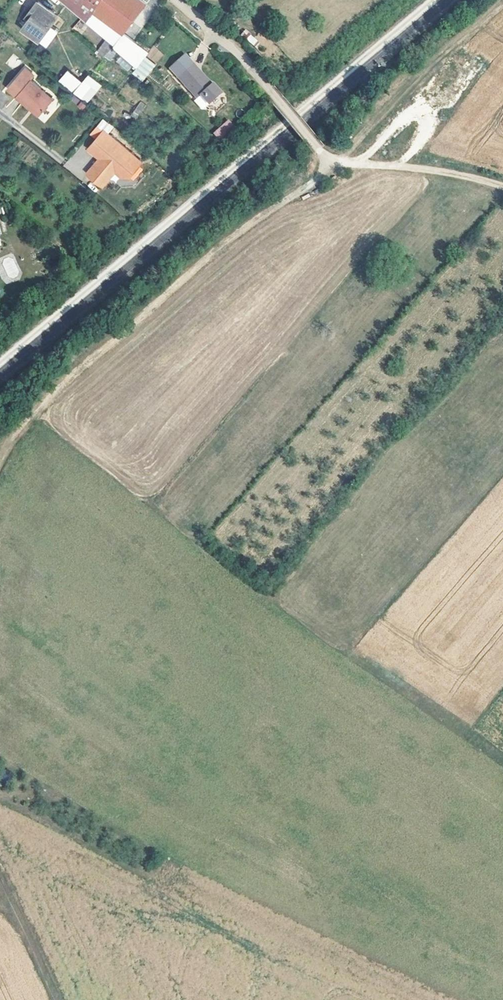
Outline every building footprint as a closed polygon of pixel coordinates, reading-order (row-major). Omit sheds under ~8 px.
[(87,20),(101,0),(65,0),(87,20)] [(87,20),(116,47),(147,4),(142,0),(101,0),(87,20)] [(57,15),(38,2),(27,17),(30,19),(24,28),(40,40),(57,15)] [(80,33),(87,26),(80,20),(73,27),(80,33)] [(254,45),(258,40),(245,30),(241,34),(254,45)] [(156,64),(164,54),(154,46),(146,56),(156,64)] [(224,95),(215,85),(214,87),(201,73),(202,71),(195,63),(178,77),(199,100),(203,96),(212,106),(224,95)] [(38,110),(52,93),(31,74),(32,72),(26,67),(23,71),(21,69),(7,85),(16,92),(15,93),(29,104),(30,103),(38,110)] [(88,74),(81,82),(67,70),(58,80),(86,104),(102,86),(88,74)] [(138,101),(132,116),(138,119),(145,103),(138,101)] [(228,119),(213,133),(219,140),(235,126),(228,119)] [(130,176),(130,177),(143,162),(105,129),(92,144),(130,176)] [(123,177),(130,176),(92,144),(89,148),(101,158),(98,161),(97,160),(88,172),(104,186),(116,171),(123,177)]
